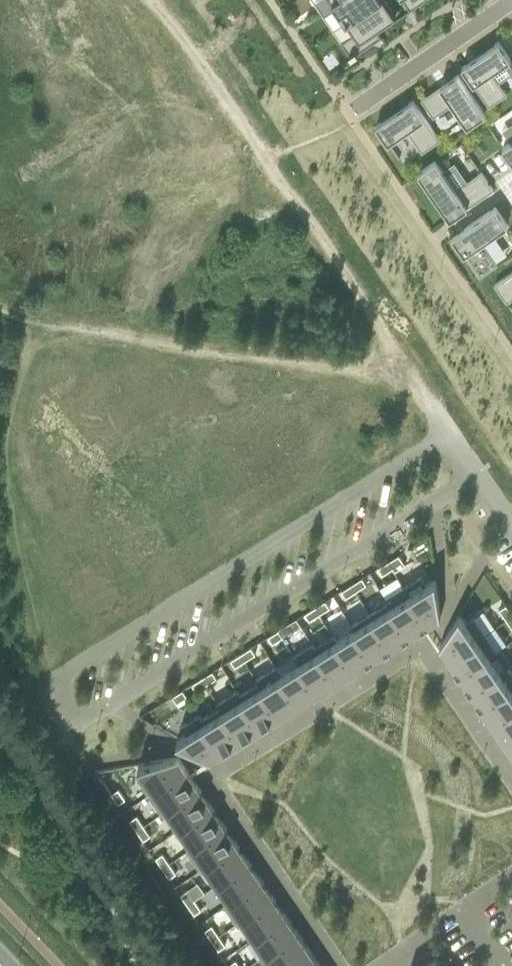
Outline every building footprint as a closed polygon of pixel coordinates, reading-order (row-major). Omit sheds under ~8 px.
[(315,4),(320,11),(333,2),(336,0),(321,0),(315,4)] [(320,11),(324,16),(337,8),(341,15),(346,22),(367,7),(378,0),(336,0),(333,2),(320,11)] [(384,0),(378,0),(367,7),(346,22),(354,33),(341,42),(351,57),(381,37),(376,29),(395,16),(384,0)] [(462,67),(489,106),(506,94),(491,72),(510,59),(498,42),(462,67)] [(457,74),(421,99),(433,117),(452,104),(467,126),(484,114),(457,74)] [(388,143),(407,130),(422,152),(439,140),(412,100),(376,125),(388,143)] [(502,148),(511,162),(511,141),(502,148)] [(436,161),(418,173),(450,219),(493,190),(481,172),(455,190),(436,161)] [(497,264),(482,242),(507,225),(495,207),(452,237),(479,276),(497,264)] [(494,284),(506,302),(511,298),(511,272),(494,284)] [(399,556),(388,562),(392,569),(395,572),(405,566),(399,556)] [(388,562),(378,568),(382,575),(392,569),(388,562)] [(421,576),(403,587),(408,596),(427,626),(440,618),(435,579),(435,578),(426,584),(421,576)] [(362,578),(352,585),(356,592),(366,585),(362,578)] [(352,585),(341,591),(346,598),(356,592),(352,585)] [(403,587),(385,599),(387,603),(390,608),(409,638),(427,626),(408,596),(403,587)] [(325,601),(315,608),(319,615),(329,608),(325,601)] [(387,603),(369,614),(372,619),(390,649),(391,649),(409,638),(390,608),(387,603)] [(499,610),(506,620),(511,616),(511,614),(506,605),(499,610)] [(315,608),(305,614),(309,621),(319,615),(315,608)] [(369,614),(351,626),(353,630),(354,631),(372,660),(372,661),(391,649),(390,649),(372,619),(369,614)] [(459,614),(439,648),(448,660),(464,649),(485,635),(484,633),(474,617),(466,623),(464,621),(459,614)] [(291,621),(278,630),(283,638),(296,629),(291,621)] [(278,630),(268,637),(272,644),(283,637),(278,630)] [(353,630),(336,640),(337,641),(355,671),(356,671),(372,661),(372,660),(354,631),(353,630)] [(464,649),(448,660),(459,677),(476,666),(489,657),(497,652),(496,650),(485,635),(464,649)] [(334,636),(316,647),(319,653),(337,682),(356,671),(355,671),(337,641),(336,640),(334,636)] [(313,643),(293,656),(298,664),(299,665),(317,695),(337,682),(319,653),(316,647),(313,643)] [(251,648),(241,654),(245,661),(255,655),(251,648)] [(241,654),(230,660),(235,667),(245,661),(241,654)] [(476,666),(459,677),(470,693),(486,682),(499,672),(489,657),(476,666)] [(298,664),(281,674),(282,676),(301,705),(317,695),(299,665),(298,664)] [(276,666),(255,679),(258,683),(261,689),(280,718),(301,705),(282,676),(281,674),(276,666)] [(470,693),(482,710),(497,700),(511,690),(511,689),(511,674),(507,667),(499,672),(486,682),(470,693)] [(212,672),(202,678),(206,685),(217,679),(212,672)] [(202,678),(192,684),(196,691),(206,685),(202,678)] [(258,683),(240,694),(244,700),(262,729),(280,718),(261,689),(258,683)] [(183,690),(172,697),(176,704),(187,697),(183,690)] [(238,690),(217,704),(219,708),(222,713),(241,742),(241,743),(262,729),(244,700),(240,694),(238,690)] [(482,710),(492,726),(507,715),(511,712),(511,691),(511,690),(497,700),(482,710)] [(219,708),(201,719),(205,724),(223,753),(241,743),(241,742),(222,713),(219,708)] [(492,726),(503,741),(511,735),(511,712),(507,715),(492,726)] [(186,734),(177,740),(178,741),(181,742),(184,744),(210,761),(210,762),(223,753),(205,724),(201,719),(199,715),(181,726),(186,734)] [(503,741),(511,755),(511,735),(503,741)] [(137,778),(138,781),(149,796),(167,784),(187,771),(184,766),(178,757),(152,761),(138,764),(145,773),(137,778)] [(167,784),(149,796),(162,815),(166,812),(179,803),(199,789),(196,784),(187,771),(167,784)] [(118,789),(112,793),(118,804),(125,799),(118,789)] [(179,803),(166,812),(178,830),(191,821),(212,807),(209,803),(199,789),(179,803)] [(191,821),(178,830),(190,848),(203,839),(224,825),(222,822),(212,807),(191,821)] [(137,816),(130,820),(137,830),(143,826),(137,816)] [(190,848),(186,851),(200,871),(204,868),(216,860),(238,845),(235,840),(224,825),(203,839),(190,848)] [(143,826),(137,830),(143,840),(150,836),(143,826)] [(216,860),(204,868),(216,885),(228,877),(249,862),(247,858),(238,845),(216,860)] [(162,853),(156,858),(162,868),(169,863),(162,853)] [(228,877),(216,885),(228,902),(239,894),(261,879),(259,876),(249,862),(228,877)] [(169,863),(162,868),(169,878),(176,873),(169,863)] [(228,902),(224,905),(237,925),(241,922),(252,914),(275,899),(272,895),(261,879),(239,894),(228,902)] [(187,890),(181,894),(187,904),(194,900),(187,890)] [(275,899),(241,922),(252,939),(286,916),(275,899)] [(194,900),(187,904),(194,914),(201,910),(194,900)] [(252,939),(246,943),(257,959),(259,957),(297,932),(286,916),(252,939)] [(212,925),(205,930),(212,940),(218,935),(212,925)] [(259,957),(265,965),(285,965),(309,949),(307,946),(297,932),(259,957)] [(218,935),(212,940),(219,950),(225,945),(218,935)] [(285,965),(320,965),(319,964),(309,949),(285,965)]
